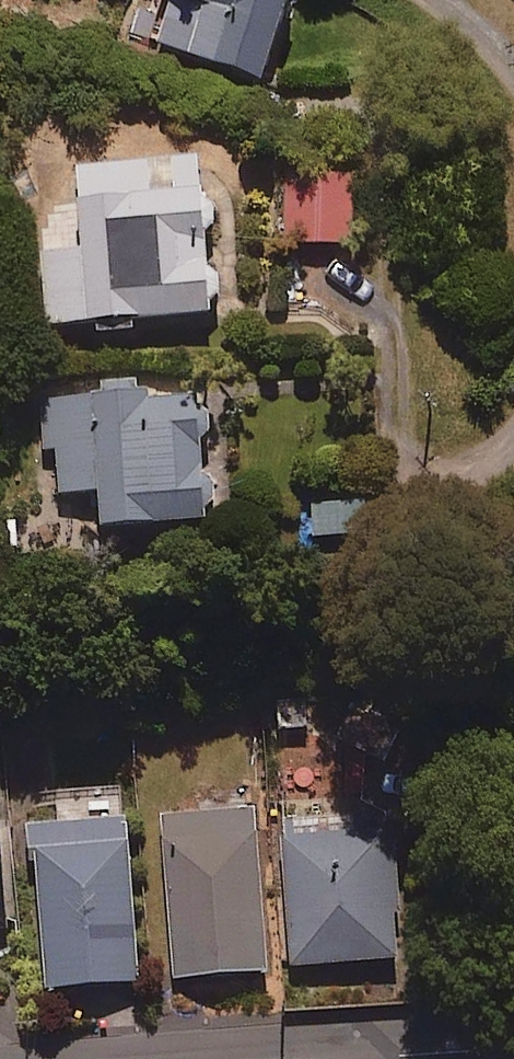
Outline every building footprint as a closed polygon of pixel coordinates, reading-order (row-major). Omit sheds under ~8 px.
[(262,88),(296,3),(295,0),(168,0),(151,43),(262,88)] [(204,168),(80,174),(84,255),(44,257),(48,336),(212,329),(220,299),(210,281),(208,245),(218,226),(215,214),(206,206),(204,168)] [(353,188),(317,190),(319,253),(355,252),(353,188)] [(205,491),(206,456),(213,437),(203,418),(202,402),(152,404),(151,383),(104,385),(105,406),(43,408),(45,457),(62,456),(64,504),(102,503),(103,545),(207,541),(207,528),(216,511),(214,499),(205,491)] [(364,504),(313,507),(315,543),(366,540),(364,504)] [(399,968),(393,840),(361,841),(360,818),(283,822),(290,973),(399,968)] [(258,821),(166,825),(173,990),(266,986),(258,821)] [(138,996),(129,833),(38,838),(47,1001),(138,996)]
